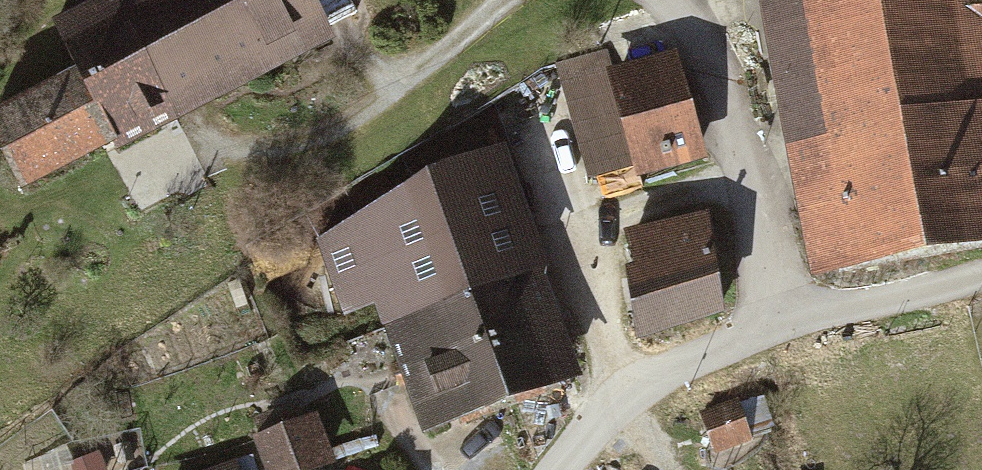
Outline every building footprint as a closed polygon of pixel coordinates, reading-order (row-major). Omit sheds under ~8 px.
[(317,49),(292,0),(100,0),(36,34),(58,76),(0,106),(0,195),(1,197),(95,147),(103,161),(317,49)] [(791,290),(981,263),(981,0),(787,0),(750,5),(791,290)] [(628,190),(701,167),(669,61),(611,78),(603,50),(542,69),(578,187),(623,174),(628,190)] [(519,469),(572,411),(491,154),(402,182),(305,248),(329,326),(363,316),(402,438),(499,408),(519,469)] [(152,174),(125,189),(137,212),(164,198),(152,174)] [(634,344),(724,311),(706,210),(621,231),(634,344)] [(737,398),(698,411),(713,455),(752,442),(749,432),(773,424),(763,396),(739,404),(737,398)] [(263,469),(312,469),(334,462),(317,414),(305,418),(299,401),(251,419),(257,435),(251,437),(263,469)]
